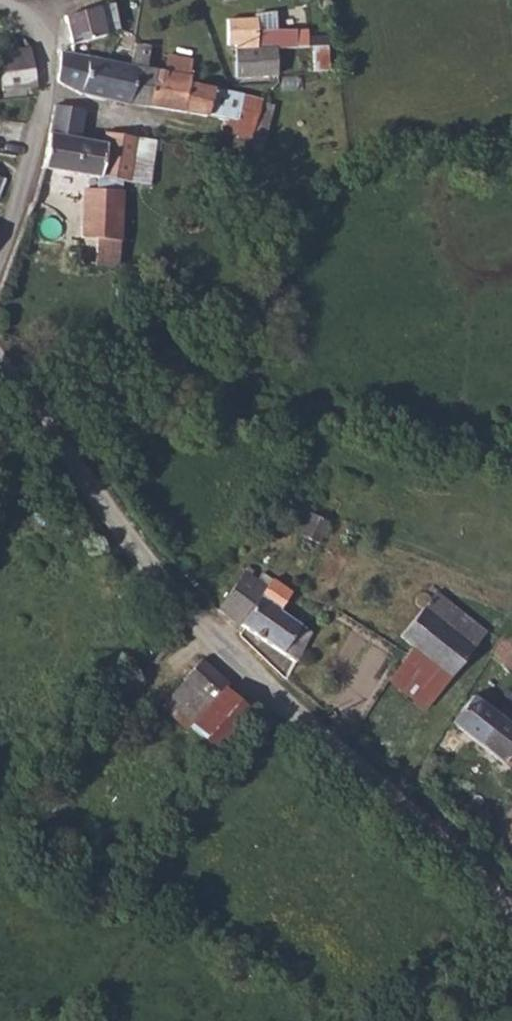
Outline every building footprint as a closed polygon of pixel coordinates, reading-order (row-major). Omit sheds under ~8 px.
[(96,7),(64,16),(71,45),(106,36),(105,31),(117,29),(113,2),(96,7)] [(256,21),(227,21),(227,46),(234,46),(237,77),(277,75),(276,72),(275,46),(295,46),(294,30),(256,31),(256,21)] [(130,103),(147,107),(154,70),(148,68),(149,47),(134,44),(130,67),(137,68),(130,103)] [(328,72),(328,46),(295,46),(275,46),(276,72),(328,72)] [(0,53),(0,61),(1,73),(35,69),(30,48),(0,53)] [(77,92),(130,103),(137,68),(130,67),(63,53),(58,82),(77,92)] [(234,134),(252,137),(261,100),(228,92),(187,83),(188,76),(185,76),(188,61),(165,56),(162,71),(154,70),(147,107),(196,115),(222,120),(220,131),(234,134)] [(3,90),(36,87),(35,69),(1,73),(3,90)] [(55,105),(43,167),(97,177),(99,177),(104,144),(79,139),(85,111),(55,105)] [(97,189),(121,190),(122,181),(127,182),(136,136),(107,131),(104,144),(99,177),(97,177),(97,189)] [(146,185),(154,140),(136,136),(127,182),(146,185)] [(97,264),(118,265),(121,190),(97,189),(86,189),(83,237),(98,238),(97,264)] [(316,516),(306,511),(296,534),(315,543),(323,527),(312,522),(316,516)] [(244,567),(218,609),(293,661),(310,634),(279,613),(290,592),(270,579),(265,588),(249,577),(252,573),(244,567)] [(398,635),(408,643),(449,673),(487,628),(433,587),(430,591),(427,589),(420,588),(415,591),(412,597),(414,602),(418,607),(398,635)] [(502,636),(490,655),(510,673),(511,671),(511,626),(502,636)] [(403,651),(389,674),(425,702),(449,673),(408,643),(402,650),(403,651)] [(181,679),(181,680),(212,705),(225,688),(228,683),(197,658),(181,679)] [(181,680),(167,700),(198,724),(212,705),(181,680)] [(212,705),(198,724),(195,728),(224,751),(252,711),(225,688),(212,705)] [(451,722),(511,768),(511,724),(472,693),(451,722)]
